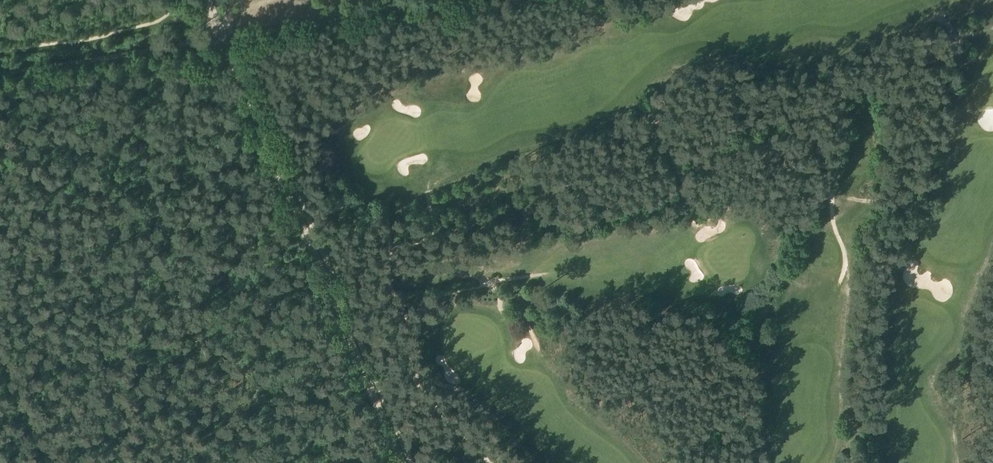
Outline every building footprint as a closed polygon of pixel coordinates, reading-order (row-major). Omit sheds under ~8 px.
[(433,362),(443,382),(455,377),(445,356),(433,362)]
